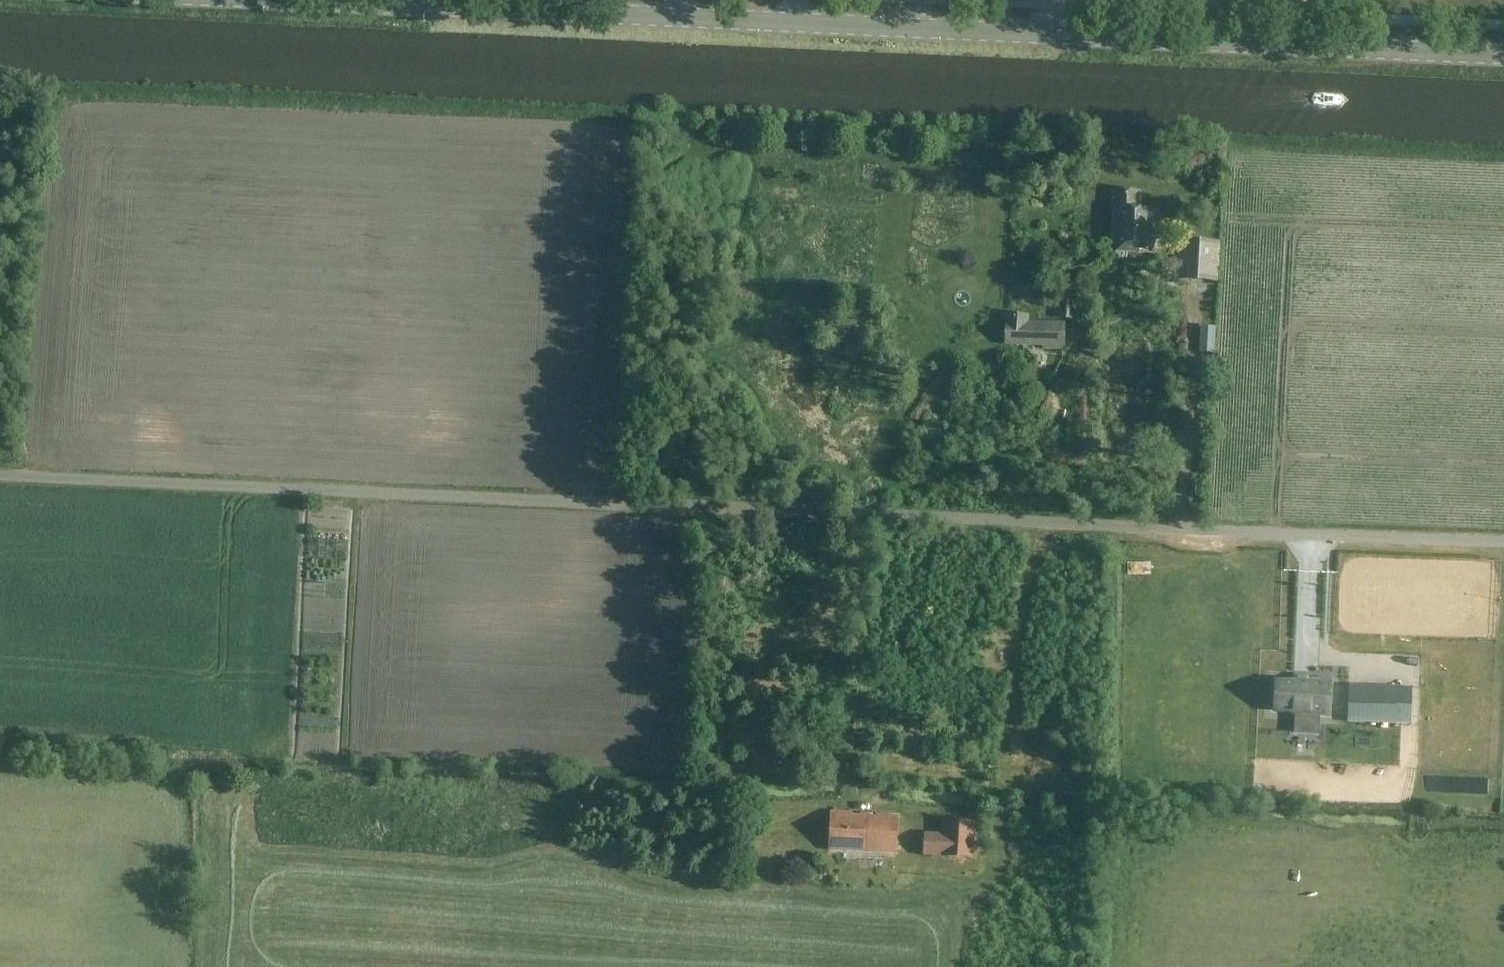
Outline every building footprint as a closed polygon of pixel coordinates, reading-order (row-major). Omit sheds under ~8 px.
[(1112,253),(1140,254),(1158,255),(1159,210),(1140,210),(1141,191),(1114,190),(1112,253)] [(1206,245),(1190,243),(1180,243),(1179,279),(1204,280),(1206,245)] [(1005,315),(1004,345),(1043,347),(1043,349),(1065,350),(1065,322),(1029,322),(1029,315),(1005,315)] [(1329,715),(1331,681),(1294,680),(1294,682),(1275,681),(1274,711),(1293,712),(1293,714),(1296,714),(1318,715),(1329,715)] [(1403,688),(1373,686),(1372,711),(1365,710),(1364,723),(1401,724),(1403,688)] [(896,853),(898,814),(897,814),(897,815),(833,812),(833,811),(831,811),(829,850),(831,850),(831,849),(895,852),(895,853),(896,853)] [(972,857),(974,822),(943,820),(942,834),(925,833),(923,854),(972,857)]
